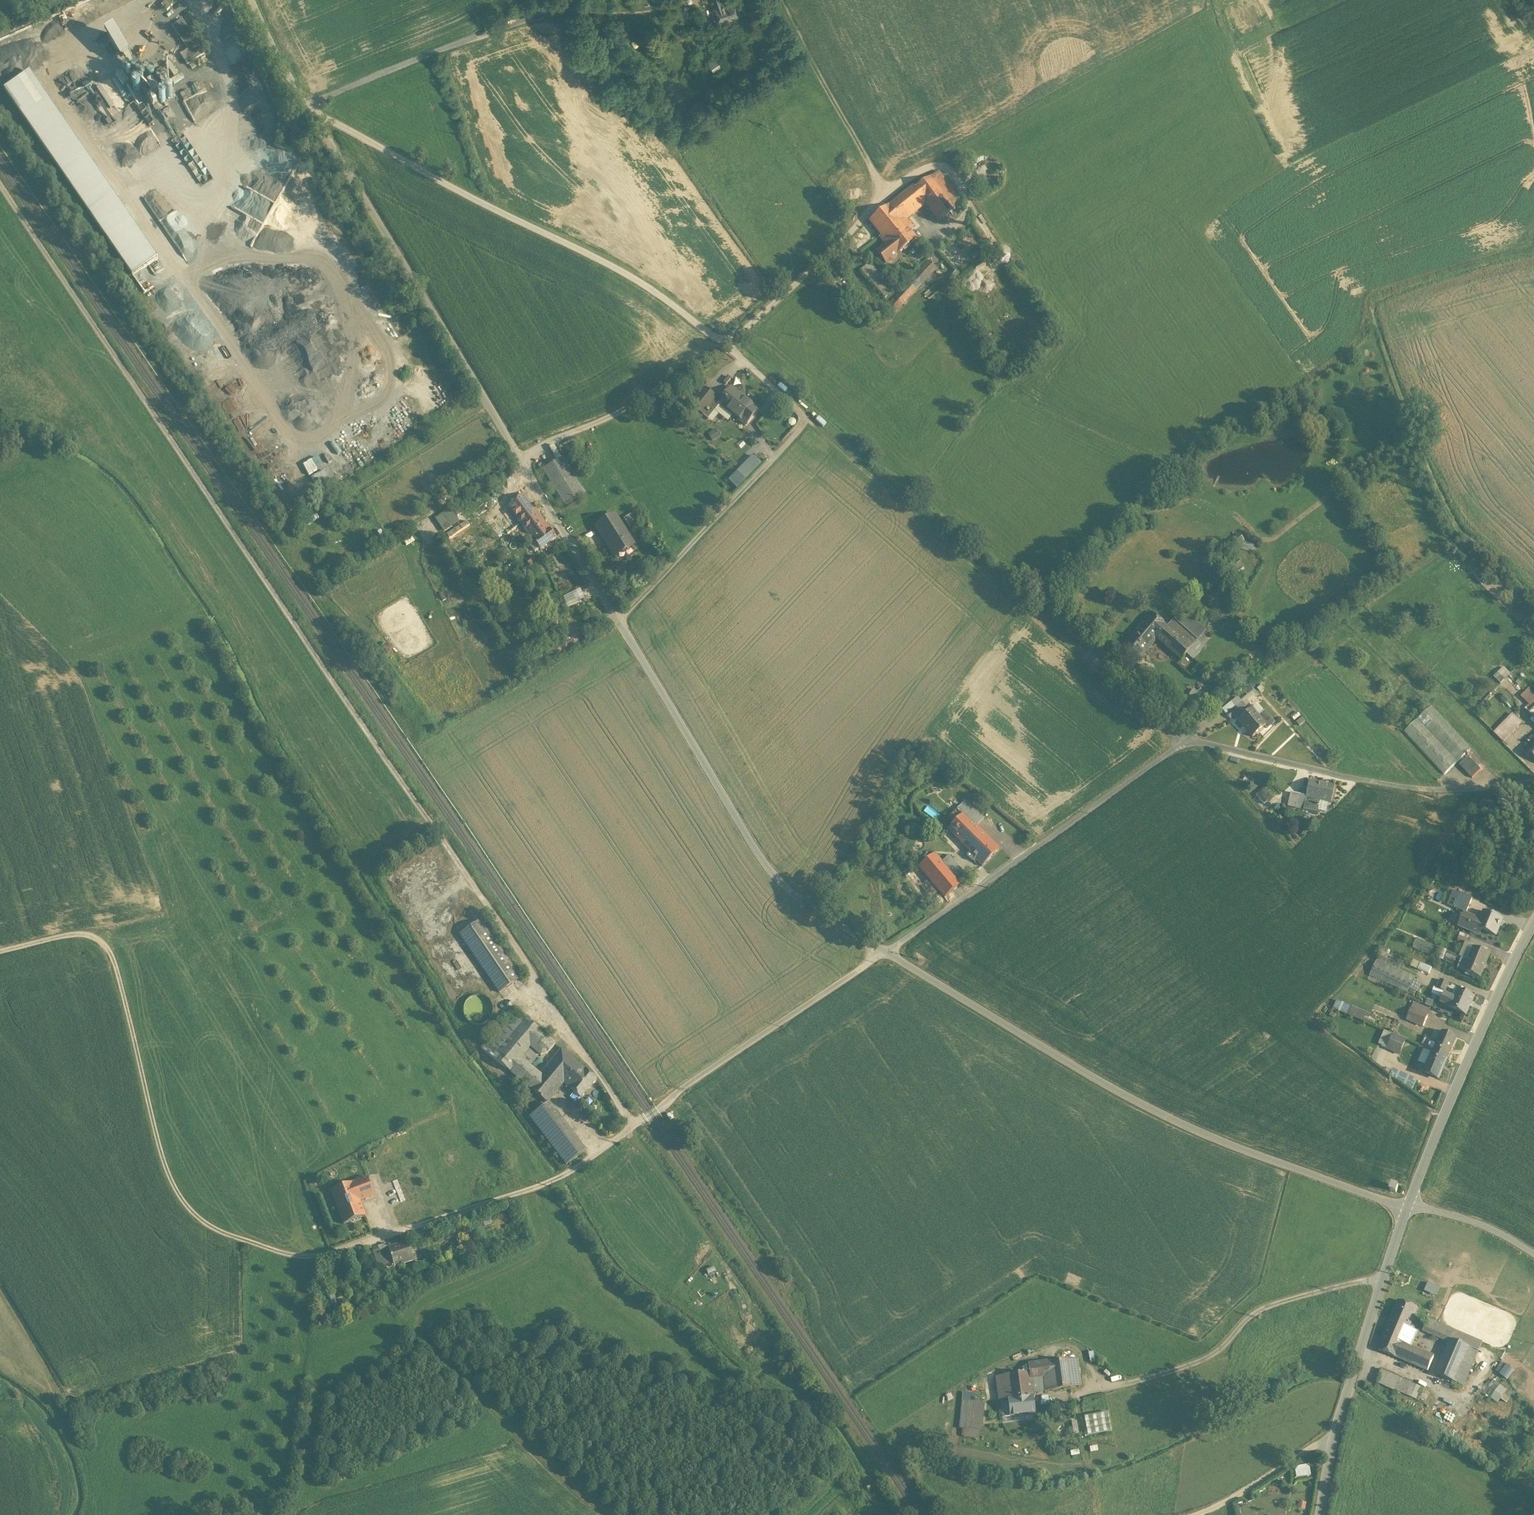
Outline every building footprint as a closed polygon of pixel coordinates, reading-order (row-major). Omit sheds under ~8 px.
[(168,1),(163,7),(167,11),(173,5),(168,1)] [(716,6),(714,7),(719,22),(737,16),(732,1),(722,5),(716,6)] [(182,20),(172,27),(177,34),(179,33),(187,27),(182,20)] [(205,53),(187,27),(179,33),(191,51),(182,57),(188,65),(205,53)] [(713,30),(706,34),(710,40),(717,36),(713,30)] [(227,64),(242,61),(236,34),(222,37),(227,64)] [(126,51),(116,35),(108,40),(119,56),(126,51)] [(133,72),(124,78),(120,73),(101,85),(124,118),(177,83),(155,50),(129,67),(133,72)] [(129,67),(120,73),(124,78),(133,72),(129,67)] [(158,259),(30,73),(5,91),(133,277),(158,259)] [(196,87),(112,143),(117,150),(200,93),(196,87)] [(174,141),(181,159),(194,154),(186,136),(174,141)] [(913,187),(869,222),(881,236),(881,237),(887,244),(877,252),(886,264),(916,239),(909,230),(914,226),(908,219),(926,205),(938,222),(962,205),(939,172),(915,189),(913,187)] [(928,260),(882,311),(891,319),(937,268),(928,260)] [(894,290),(870,262),(860,271),(884,298),(894,290)] [(941,288),(936,293),(941,299),(946,294),(941,288)] [(705,389),(692,406),(699,412),(713,394),(705,389)] [(758,410),(731,389),(721,401),(719,404),(720,405),(745,425),(758,410)] [(713,394),(699,412),(708,419),(720,405),(719,404),(721,401),(713,394)] [(688,407),(680,400),(674,407),(683,414),(688,407)] [(554,444),(550,446),(555,458),(559,456),(554,444)] [(562,460),(545,470),(566,504),(583,494),(562,460)] [(747,467),(740,474),(744,478),(752,471),(747,467)] [(740,474),(731,483),(736,488),(745,479),(740,474)] [(550,529),(523,494),(507,506),(534,541),(550,529)] [(437,518),(446,530),(457,521),(448,510),(437,518)] [(636,511),(624,519),(632,532),(644,524),(636,511)] [(615,516),(596,528),(606,542),(605,543),(606,543),(614,554),(623,548),(624,551),(633,545),(624,530),(625,530),(624,529),(615,516)] [(501,538),(510,531),(499,517),(490,523),(501,538)] [(449,538),(469,525),(466,520),(446,533),(449,538)] [(550,529),(534,541),(540,550),(556,538),(550,529)] [(1234,547),(1234,548),(1244,542),(1238,534),(1229,540),(1230,541),(1234,547)] [(1224,553),(1234,547),(1230,541),(1221,548),(1224,553)] [(535,603),(531,595),(526,598),(530,606),(535,603)] [(1150,613),(1121,647),(1138,661),(1157,640),(1167,627),(1150,613)] [(1197,641),(1174,620),(1167,627),(1191,649),(1197,641)] [(1191,649),(1167,627),(1157,640),(1181,661),(1191,649)] [(1494,676),(1501,683),(1511,673),(1504,666),(1494,676)] [(1251,687),(1244,692),(1247,696),(1241,701),(1245,707),(1246,707),(1258,696),(1251,687)] [(1529,688),(1521,696),(1533,709),(1533,693),(1529,688)] [(1241,701),(1237,697),(1231,702),(1235,707),(1239,712),(1245,707),(1241,701)] [(1231,702),(1222,710),(1226,715),(1235,707),(1231,702)] [(1256,706),(1238,721),(1252,737),(1265,727),(1267,729),(1273,723),(1264,713),(1263,714),(1256,706)] [(1472,749),(1432,706),(1404,732),(1445,775),(1472,749)] [(1235,707),(1226,715),(1230,719),(1239,712),(1235,707)] [(1296,711),(1291,716),(1295,721),(1300,716),(1296,711)] [(1512,714),(1494,733),(1503,742),(1522,723),(1512,714)] [(1469,757),(1460,766),(1476,782),(1485,774),(1469,757)] [(1334,788),(1308,782),(1305,796),(1305,797),(1320,800),(1327,802),(1331,803),(1334,788)] [(1275,794),(1265,783),(1253,794),(1263,805),(1275,794)] [(1320,800),(1305,797),(1305,796),(1290,793),(1287,807),(1317,814),(1318,811),(1320,800)] [(1327,802),(1320,800),(1318,811),(1325,812),(1327,802)] [(984,818),(966,801),(959,808),(976,826),(984,818)] [(1000,849),(976,826),(959,808),(948,818),(954,824),(948,830),(976,858),(975,859),(979,864),(981,865),(982,867),(1000,849)] [(951,875),(934,855),(919,868),(944,898),(960,885),(951,875)] [(967,879),(958,869),(951,875),(960,885),(967,879)] [(1454,909),(1461,894),(1454,891),(1448,906),(1454,909)] [(1472,898),(1461,894),(1454,909),(1466,914),(1472,898)] [(1480,921),(1465,915),(1460,926),(1480,934),(1482,930),(1496,936),(1502,920),(1484,912),(1480,921)] [(520,979),(481,921),(460,935),(500,993),(520,979)] [(1460,933),(1458,939),(1467,943),(1470,937),(1460,933)] [(1416,938),(1412,948),(1430,955),(1434,945),(1416,938)] [(1490,954),(1472,947),(1467,960),(1462,958),(1457,969),(1480,978),(1490,954)] [(1455,964),(1459,956),(1442,948),(1438,956),(1455,964)] [(1416,977),(1377,959),(1369,975),(1408,993),(1410,989),(1415,979),(1416,977)] [(1430,967),(1413,960),(1411,966),(1417,969),(1418,968),(1428,972),(1430,967)] [(1422,983),(1415,979),(1410,989),(1411,989),(1416,991),(1416,992),(1418,993),(1422,983)] [(1450,984),(1441,980),(1437,988),(1446,992),(1450,984)] [(1458,993),(1455,992),(1452,998),(1445,994),(1440,1003),(1466,1015),(1474,998),(1459,991),(1458,993)] [(493,1017),(494,1011),(492,1006),(489,1001),(484,998),(478,996),(473,998),(468,1001),(465,1006),(464,1012),(465,1017),(468,1022),(473,1025),(479,1026),(485,1025),(489,1022),(493,1017)] [(1427,998),(1425,1004),(1431,1006),(1433,1000),(1427,998)] [(1336,1001),(1332,1008),(1347,1015),(1350,1007),(1336,1001)] [(1431,1009),(1414,1002),(1412,1008),(1428,1015),(1431,1009)] [(1412,1008),(1407,1020),(1423,1027),(1428,1015),(1412,1008)] [(541,1075),(522,1059),(530,1048),(541,1057),(547,1055),(555,1045),(514,1010),(482,1049),(547,1104),(562,1085),(579,1065),(561,1050),(541,1075)] [(1439,1040),(1442,1032),(1435,1029),(1430,1039),(1438,1042),(1439,1040)] [(1457,1038),(1442,1032),(1439,1040),(1438,1042),(1433,1053),(1448,1059),(1457,1038)] [(1406,1040),(1393,1035),(1387,1049),(1400,1054),(1406,1040)] [(1433,1053),(1438,1042),(1430,1039),(1426,1037),(1421,1047),(1433,1053)] [(1433,1053),(1424,1073),(1439,1079),(1448,1059),(1433,1053)] [(597,1079),(579,1065),(562,1085),(565,1087),(566,1085),(570,1088),(569,1089),(581,1099),(597,1079)] [(583,1152),(547,1105),(530,1117),(567,1165),(583,1152)] [(367,1177),(331,1191),(344,1224),(365,1216),(360,1202),(375,1196),(367,1177)] [(379,1181),(381,1187),(393,1184),(392,1178),(379,1181)] [(420,1202),(412,1206),(415,1212),(423,1209),(420,1202)] [(408,1241),(379,1250),(385,1270),(387,1269),(387,1270),(388,1270),(388,1269),(414,1261),(408,1241)] [(701,1271),(707,1281),(716,1276),(711,1266),(701,1271)] [(1427,1282),(1424,1291),(1437,1295),(1440,1286),(1427,1282)] [(1418,1309),(1399,1301),(1384,1335),(1411,1346),(1417,1331),(1410,1328),(1418,1309)] [(1483,1342),(1428,1319),(1423,1331),(1450,1342),(1436,1375),(1464,1387),(1483,1342)] [(1411,1346),(1384,1335),(1378,1350),(1428,1371),(1434,1357),(1434,1356),(1411,1346)] [(1077,1360),(1028,1365),(1029,1373),(995,1376),(998,1401),(1009,1399),(1008,1395),(1032,1392),(1080,1387),(1077,1360)] [(1502,1361),(1495,1370),(1508,1379),(1514,1370),(1502,1361)] [(1421,1388),(1381,1371),(1377,1380),(1416,1399),(1421,1388)] [(1484,1392),(1497,1403),(1508,1390),(1494,1379),(1484,1392)] [(1032,1392),(1008,1395),(1009,1399),(1011,1417),(1036,1415),(1034,1396),(1032,1397),(1032,1392)] [(983,1403),(963,1401),(960,1428),(980,1430),(983,1403)] [(1087,1435),(1111,1432),(1109,1412),(1084,1415),(1087,1435)] [(1294,1465),(1295,1476),(1310,1475),(1309,1464),(1294,1465)]
